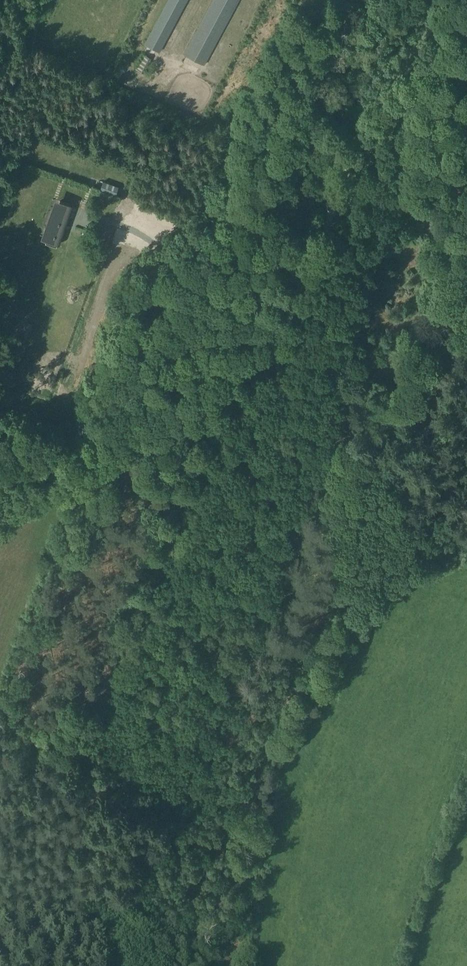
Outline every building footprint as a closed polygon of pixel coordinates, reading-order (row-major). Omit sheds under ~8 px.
[(146,40),(144,43),(160,52),(188,0),(167,0),(146,40)] [(191,40),(184,53),(204,65),(239,0),(213,0),(191,40)] [(136,68),(145,72),(152,58),(144,53),(136,68)] [(47,238),(46,241),(56,245),(58,242),(60,243),(73,204),(59,199),(45,237),(47,238)]
